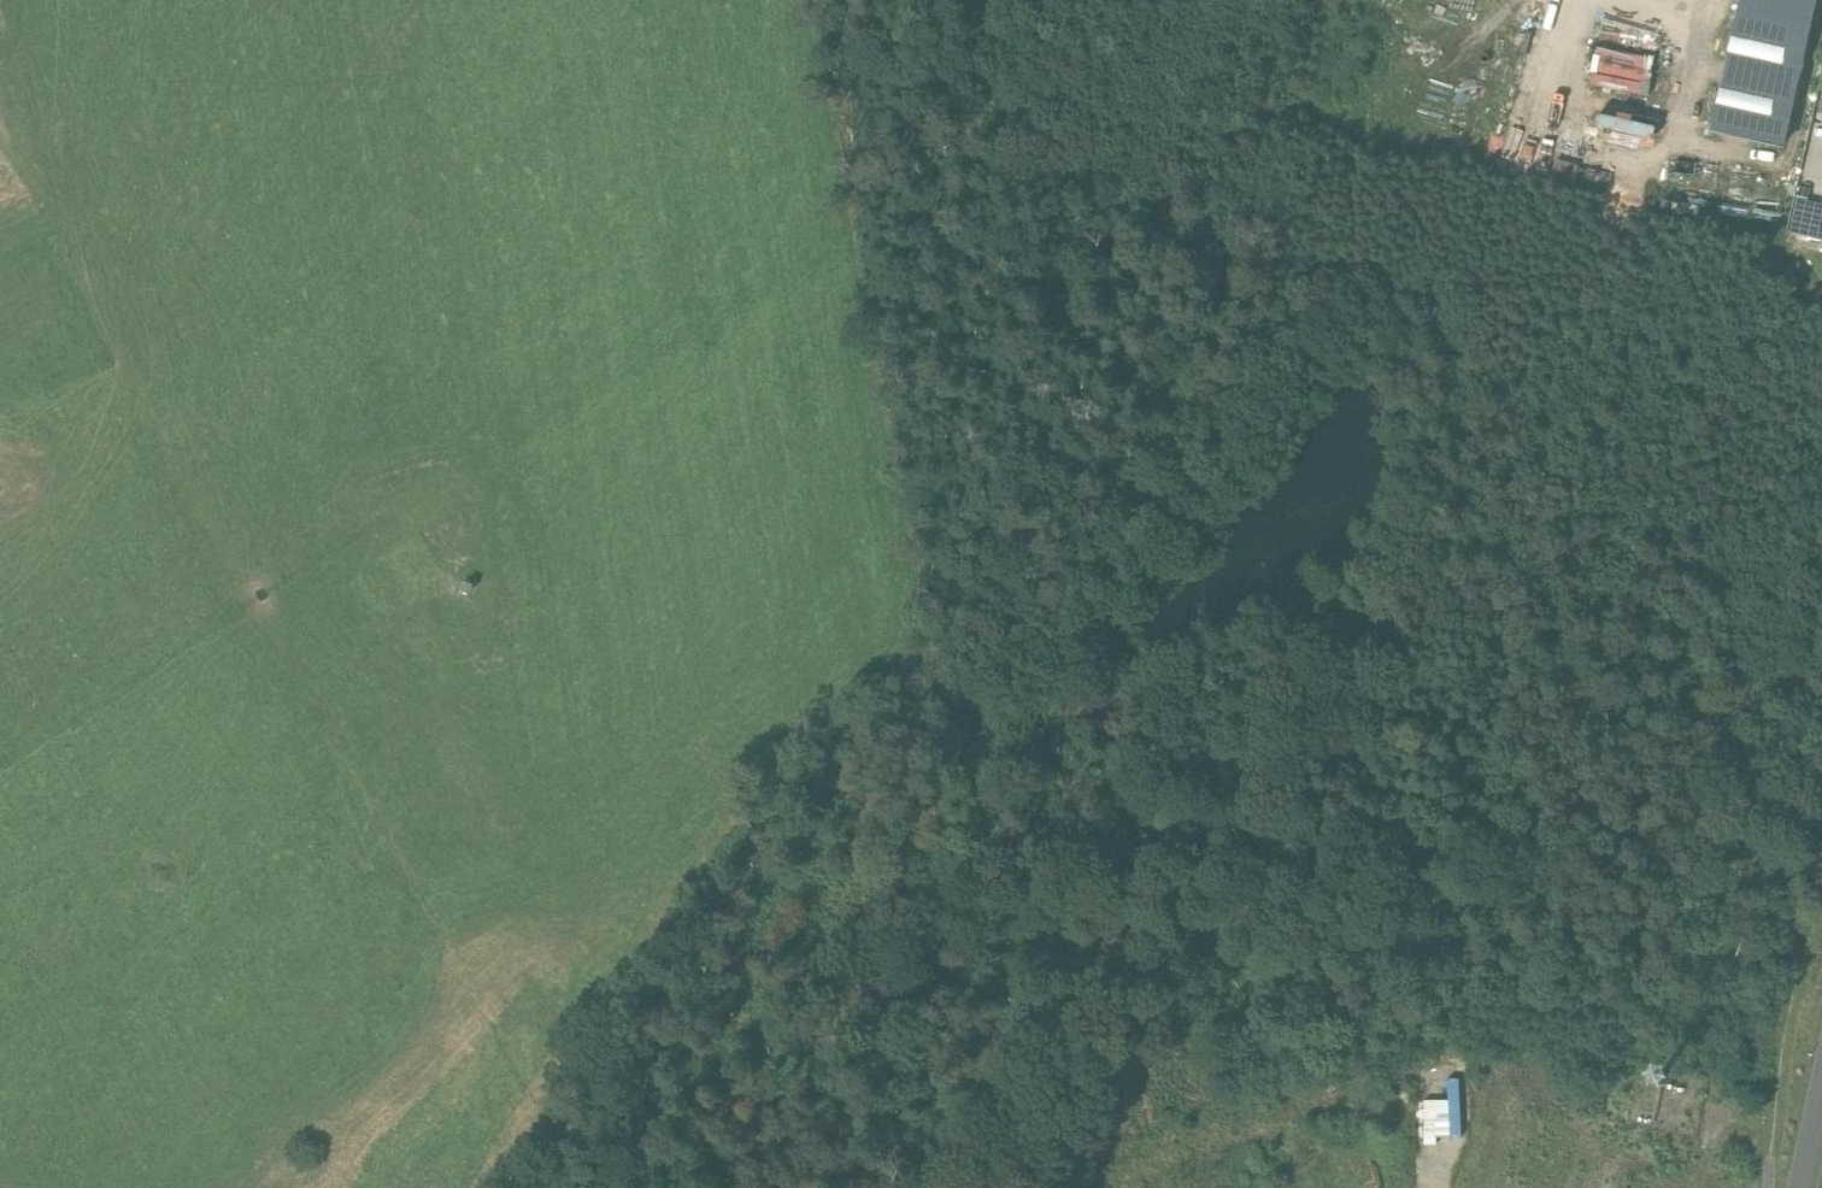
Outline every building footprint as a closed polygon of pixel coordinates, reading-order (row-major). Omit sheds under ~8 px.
[(1709,136),(1781,152),(1815,0),(1739,0),(1709,136)] [(1620,189),(1633,191),(1655,55),(1594,45),(1574,174),(1621,182),(1620,189)]
